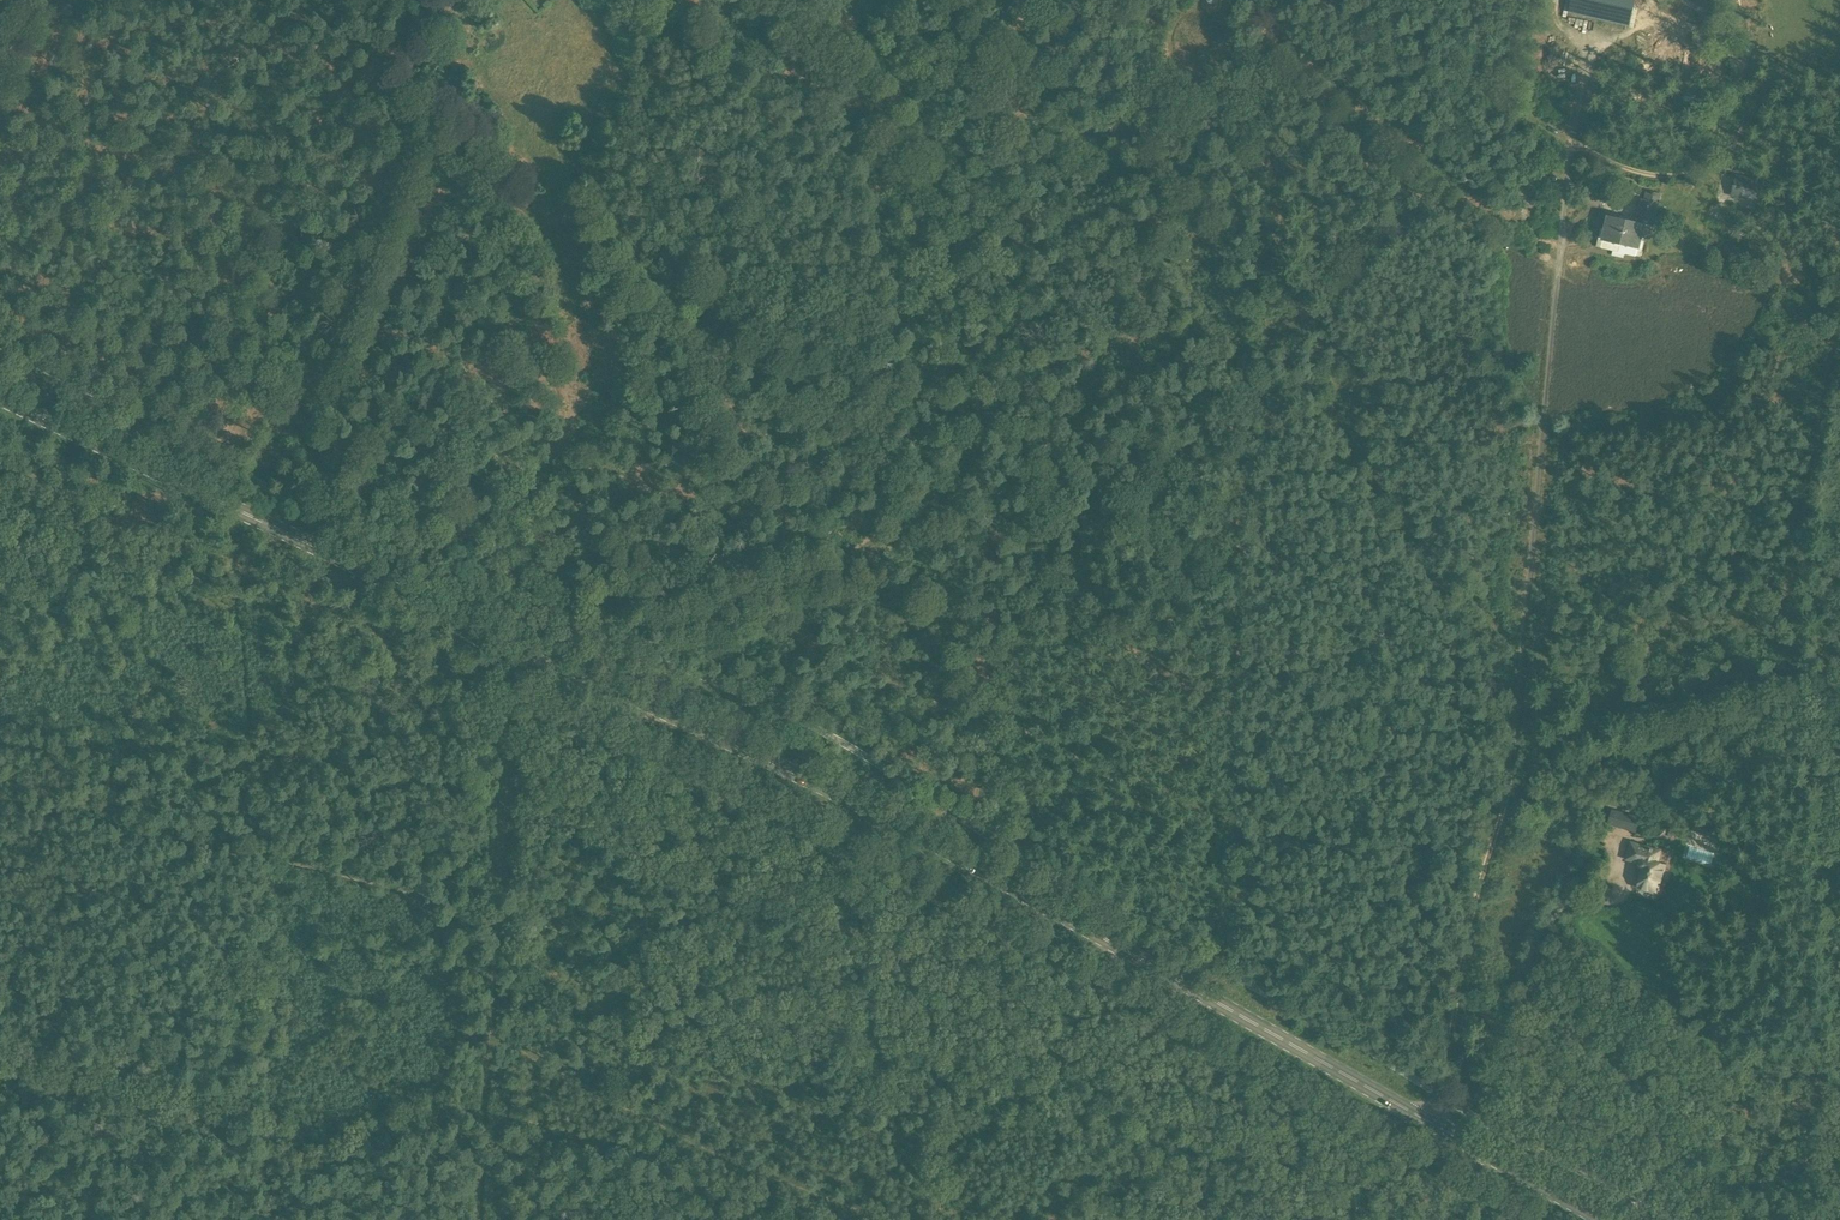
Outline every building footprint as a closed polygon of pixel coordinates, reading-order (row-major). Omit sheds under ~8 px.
[(1569,11),(1630,25),(1633,11),(1586,1),(1586,0),(1571,0),(1569,11)] [(1740,42),(1737,55),(1750,58),(1753,45),(1740,42)] [(1759,203),(1764,180),(1735,174),(1730,196),(1759,203)] [(1637,223),(1599,215),(1596,227),(1601,228),(1597,247),(1641,257),(1645,238),(1648,239),(1659,193),(1646,190),(1643,200),(1642,200),(1637,223)] [(1612,809),(1608,820),(1636,828),(1640,817),(1612,809)] [(1660,849),(1632,842),(1628,857),(1640,860),(1640,862),(1640,863),(1640,864),(1641,865),(1642,866),(1643,866),(1638,886),(1658,891),(1665,863),(1657,861),(1660,849)] [(1442,994),(1443,985),(1432,983),(1431,993),(1442,994)] [(1399,1003),(1401,998),(1388,991),(1385,997),(1399,1003)]
